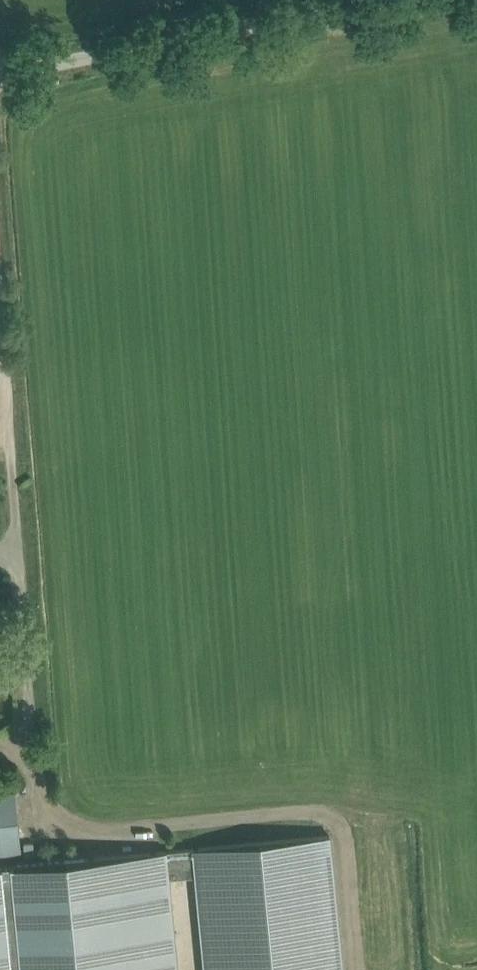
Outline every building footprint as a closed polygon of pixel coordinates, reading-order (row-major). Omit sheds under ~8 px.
[(0,787),(0,854),(22,852),(16,786),(0,787)] [(330,835),(0,867),(0,969),(178,969),(169,878),(196,875),(205,969),(343,969),(330,835)] [(36,862),(34,841),(24,842),(26,863),(36,862)]
